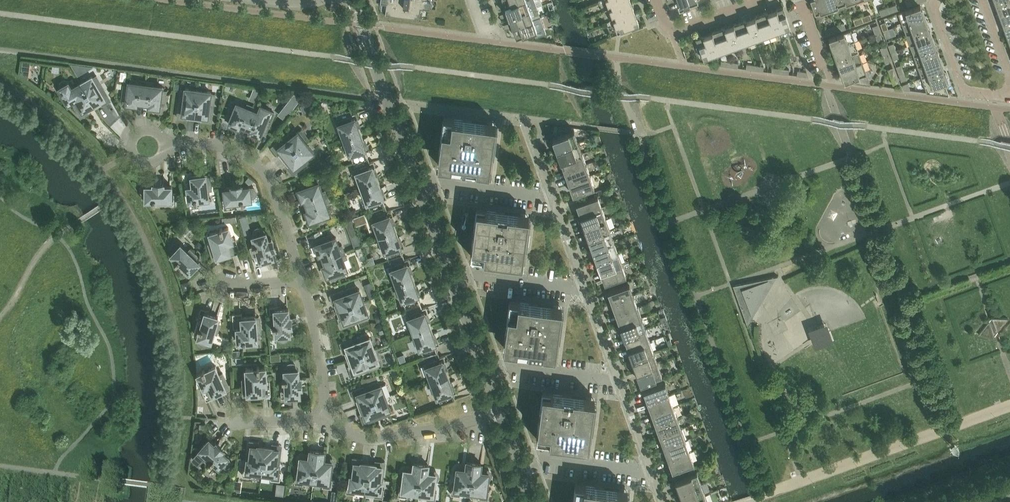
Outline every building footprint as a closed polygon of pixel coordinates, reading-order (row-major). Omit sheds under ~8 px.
[(537,7),(536,3),(529,6),(526,0),(524,0),(505,7),(509,17),(530,9),(537,7)] [(631,0),(607,0),(608,4),(607,4),(609,8),(631,0)] [(633,6),(634,5),(632,0),(631,0),(609,8),(609,9),(610,9),(612,15),(611,15),(613,19),(635,11),(633,6)] [(827,0),(812,0),(815,10),(814,10),(817,18),(824,15),(822,10),(829,8),(827,0)] [(841,0),(827,0),(829,8),(836,5),(838,10),(844,8),(841,0)] [(996,2),(997,5),(996,5),(999,13),(1009,9),(1009,0),(1002,0),(996,2)] [(898,10),(896,4),(888,7),(890,13),(898,10)] [(925,15),(922,7),(922,8),(920,5),(898,13),(902,24),(925,15)] [(791,29),(783,6),(776,8),(776,9),(772,11),(779,31),(784,29),(784,31),(791,29)] [(890,13),(888,7),(879,10),(881,16),(890,13)] [(533,19),(540,17),(539,14),(532,16),(530,9),(509,17),(513,27),(533,19)] [(999,13),(1002,21),(1003,21),(1004,24),(1009,21),(1009,9),(999,13)] [(639,23),(637,16),(638,16),(636,11),(635,11),(613,19),(613,20),(614,20),(616,25),(615,26),(617,32),(631,27),(631,26),(639,23)] [(779,31),(772,11),(768,12),(768,11),(761,14),(769,37),(776,34),(775,32),(779,31)] [(872,19),(870,13),(862,16),(864,22),(872,19)] [(769,37),(761,14),(755,16),(755,17),(751,19),(758,38),(762,37),(763,39),(769,37)] [(928,26),(927,24),(928,24),(925,15),(902,24),(906,34),(928,26)] [(864,22),(862,16),(853,19),(856,25),(864,22)] [(537,30),(533,19),(513,27),(517,37),(526,34),(527,38),(535,35),(534,31),(537,30)] [(758,38),(751,19),(747,20),(746,19),(740,21),(748,44),(754,42),(754,40),(758,38)] [(748,44),(740,21),(733,24),(734,25),(729,26),(737,46),(741,45),(741,47),(748,44)] [(846,28),(844,23),(836,26),(838,31),(846,28)] [(737,46),(729,26),(725,28),(725,27),(718,29),(727,52),(733,50),(732,48),(737,46)] [(838,31),(836,26),(825,30),(827,35),(838,31)] [(933,37),(930,29),(929,29),(928,26),(906,34),(910,45),(933,37)] [(727,52),(718,29),(712,32),(708,34),(715,54),(719,52),(720,54),(727,52)] [(855,41),(851,30),(829,38),(830,41),(829,41),(832,49),(855,41)] [(715,54),(708,34),(704,36),(703,35),(696,37),(698,45),(696,45),(700,56),(703,55),(704,57),(710,55),(710,56),(715,54)] [(936,48),(935,45),(936,45),(933,37),(910,45),(914,56),(936,48)] [(859,51),(855,41),(832,49),(835,57),(836,57),(837,59),(859,51)] [(940,58),(938,50),(937,51),(936,48),(914,56),(918,67),(940,58)] [(863,62),(859,51),(837,59),(838,62),(837,62),(840,70),(863,62)] [(944,69),(943,67),(943,66),(940,58),(918,67),(922,77),(944,69)] [(32,61),(23,61),(21,70),(30,75),(32,61)] [(871,85),(866,70),(865,70),(863,62),(840,70),(843,78),(845,81),(849,79),(850,82),(871,85)] [(899,82),(893,67),(888,69),(893,84),(899,82)] [(945,82),(948,80),(945,72),(944,69),(922,77),(926,88),(925,88),(927,92),(949,95),(945,82)] [(103,90),(101,89),(99,86),(102,84),(97,76),(93,78),(92,76),(81,82),(95,107),(102,104),(101,101),(107,97),(103,90)] [(143,103),(146,81),(139,80),(139,83),(129,82),(128,86),(124,85),(122,96),(127,97),(126,104),(137,105),(138,102),(143,103)] [(165,102),(166,91),(162,90),(162,86),(152,85),(153,82),(146,81),(143,103),(149,103),(148,107),(160,108),(160,102),(165,102)] [(95,107),(81,82),(72,88),(69,83),(67,83),(66,82),(64,82),(63,82),(63,84),(63,86),(62,87),(65,92),(64,92),(70,103),(75,100),(76,103),(77,105),(81,112),(87,108),(89,111),(95,107)] [(195,118),(198,90),(186,88),(185,90),(181,90),(180,100),(183,100),(182,104),(181,105),(180,113),(187,114),(187,118),(195,118)] [(211,108),(211,104),(214,104),(215,94),(211,93),(211,91),(198,90),(195,118),(202,119),(203,116),(210,117),(211,109),(211,108)] [(245,127),(254,106),(247,104),(246,107),(237,103),(235,107),(231,105),(227,116),(231,117),(229,123),(239,128),(240,125),(245,127)] [(271,109),(261,105),(260,109),(254,106),(245,127),(251,129),(249,132),(260,136),(262,130),(267,132),(275,112),(270,111),(271,109)] [(361,125),(359,119),(361,118),(358,118),(356,113),(352,114),(350,108),(335,114),(341,131),(344,139),(361,132),(359,126),(364,124),(363,124),(361,125)] [(494,150),(498,124),(487,122),(444,117),(438,164),(490,170),(492,149),(494,150)] [(277,146),(281,152),(279,154),(283,160),(306,142),(310,138),(302,128),(296,133),(294,130),(286,136),(288,138),(285,140),(283,141),(277,146)] [(578,141),(574,129),(552,137),(557,149),(578,141)] [(370,150),(368,145),(370,144),(370,143),(367,144),(365,138),(368,137),(364,138),(361,132),(344,139),(347,146),(353,163),(368,157),(366,152),(370,150)] [(582,152),(578,141),(557,149),(561,160),(582,152)] [(315,156),(312,153),(314,152),(306,142),(283,160),(288,166),(291,164),(295,169),(301,164),(303,163),(305,160),(307,163),(315,156)] [(587,164),(582,152),(561,160),(565,171),(587,164)] [(378,173),(376,168),(379,167),(379,166),(376,167),(374,161),(370,163),(368,157),(353,163),(359,179),(358,179),(361,187),(379,181),(377,175),(381,173),(381,172),(378,173)] [(591,175),(587,164),(565,171),(569,183),(591,175)] [(208,188),(211,188),(210,180),(207,181),(206,174),(203,174),(194,175),(192,176),(193,186),(187,186),(189,200),(195,200),(195,202),(198,201),(197,199),(209,198),(208,188)] [(595,187),(591,175),(569,183),(573,194),(595,187)] [(327,197),(325,191),(322,192),(319,182),(315,183),(313,179),(303,183),(304,187),(298,190),(302,200),(305,199),(307,204),(327,197)] [(387,199),(385,193),(388,192),(385,193),(383,187),(386,186),(385,185),(381,187),(379,181),(361,187),(364,195),(370,211),(385,206),(383,200),(387,199)] [(172,199),(172,185),(161,185),(161,186),(157,187),(157,185),(146,185),(146,188),(143,188),(143,197),(146,197),(146,199),(154,199),(154,202),(156,202),(156,200),(163,200),(163,204),(164,204),(164,199),(172,199)] [(256,189),(255,188),(252,187),(250,187),(250,185),(239,186),(239,188),(235,188),(235,187),(224,188),(226,201),(234,201),(235,202),(242,201),(242,203),(244,203),(244,200),(252,199),(251,197),(254,196),(255,195),(256,195),(256,193),(256,192),(256,191),(256,189)] [(602,207),(598,195),(576,203),(580,214),(602,207)] [(330,214),(327,204),(330,203),(327,197),(307,204),(308,210),(306,211),(309,221),(316,219),(317,223),(328,220),(326,215),(330,214)] [(396,222),(394,216),(396,215),(393,216),(391,210),(387,211),(385,206),(370,211),(376,228),(379,236),(397,229),(394,223),(399,222),(398,221),(396,222)] [(606,218),(602,207),(580,214),(584,226),(606,218)] [(527,241),(531,215),(520,214),(477,208),(471,255),(523,262),(526,241),(527,241)] [(610,229),(606,218),(584,226),(588,237),(610,229)] [(228,242),(233,240),(229,227),(223,229),(222,227),(220,227),(221,229),(210,233),(213,242),(209,243),(214,257),(219,255),(220,256),(229,253),(228,252),(231,252),(228,242)] [(270,246),(268,242),(269,242),(266,232),(264,232),(264,230),(263,229),(262,228),(261,227),(259,227),(258,228),(256,229),(254,231),(254,233),(255,235),(253,236),(255,243),(253,244),(253,246),(255,246),(257,253),(258,253),(261,260),(274,256),(271,246),(270,246)] [(405,247),(403,242),(405,241),(405,240),(402,241),(400,236),(403,235),(403,234),(399,235),(397,229),(379,236),(382,243),(388,260),(403,254),(401,249),(405,247)] [(614,241),(610,229),(588,237),(592,248),(614,241)] [(344,252),(342,245),(339,246),(336,237),(332,238),(331,234),(320,238),(321,242),(315,244),(319,255),(322,254),(324,259),(344,252)] [(618,252),(614,241),(592,248),(597,260),(618,252)] [(200,261),(191,253),(191,254),(188,252),(188,251),(181,244),(179,245),(177,244),(175,243),(173,244),(171,246),(171,248),(171,250),(173,252),(171,254),(177,259),(175,261),(177,263),(178,261),(184,267),(185,266),(190,271),(200,261)] [(347,269),(344,259),(347,258),(344,252),(324,259),(326,264),(323,265),(327,276),(333,274),(334,278),(345,274),(343,270),(347,269)] [(622,263),(618,252),(597,260),(601,271),(622,263)] [(413,270),(411,265),(414,264),(414,263),(411,264),(409,259),(405,260),(403,254),(388,260),(394,276),(393,276),(396,284),(414,278),(412,272),(416,270),(416,269),(413,270)] [(627,275),(622,263),(601,271),(605,283),(627,275)] [(747,322),(767,279),(779,276),(779,275),(733,285),(748,327),(749,327),(747,322)] [(422,296),(420,290),(423,289),(420,290),(418,284),(421,283),(420,283),(416,284),(414,278),(396,284),(399,292),(405,308),(420,303),(418,297),(422,296)] [(634,295),(630,283),(608,291),(612,303),(634,295)] [(364,301),(360,289),(358,290),(356,286),(347,289),(348,292),(344,293),(342,293),(335,296),(337,302),(334,304),(337,311),(364,301)] [(638,306),(634,295),(612,303),(616,314),(638,306)] [(560,333),(564,307),(554,306),(510,300),(504,347),(556,354),(559,333),(560,333)] [(368,313),(364,301),(337,311),(339,318),(342,317),(345,324),(352,321),(354,320),(357,319),(358,321),(368,318),(366,314),(368,313)] [(431,319),(429,313),(431,312),(428,313),(427,308),(426,307),(422,309),(420,303),(405,308),(411,325),(414,333),(431,326),(429,320),(433,319),(433,318),(431,319)] [(642,317),(638,306),(616,314),(620,325),(642,317)] [(290,334),(290,323),(289,323),(288,319),(289,319),(288,308),(275,309),(275,317),(274,317),(275,325),(273,325),(273,327),(276,327),(276,335),(278,335),(278,336),(279,338),(280,339),(281,340),(282,341),(284,341),(285,341),(286,340),(287,339),(288,338),(289,337),(289,336),(289,335),(289,334),(290,334)] [(217,332),(220,322),(218,327),(215,326),(218,316),(205,312),(203,319),(202,319),(200,327),(198,326),(197,329),(200,329),(198,337),(200,337),(199,339),(199,342),(201,344),(202,344),(203,345),(205,345),(206,345),(207,344),(208,343),(209,342),(209,340),(211,341),(214,331),(217,332)] [(257,331),(260,330),(260,323),(259,316),(259,323),(256,323),(256,316),(253,316),(244,317),(242,317),(242,314),(233,314),(234,328),(237,328),(238,342),(244,342),(244,344),(246,343),(246,341),(258,341),(257,331)] [(997,331),(1008,318),(991,315),(991,316),(994,317),(993,320),(991,320),(990,321),(979,334),(996,337),(996,336),(993,336),(994,333),(996,332),(997,331)] [(646,329),(642,317),(620,325),(624,336),(646,329)] [(833,340),(829,330),(827,323),(809,329),(815,346),(833,340)] [(440,344),(438,339),(440,338),(440,337),(438,338),(436,333),(438,332),(438,331),(434,333),(431,326),(414,333),(416,340),(417,340),(423,357),(438,351),(436,346),(440,344)] [(650,340),(646,329),(624,336),(628,348),(650,340)] [(374,349),(370,337),(368,338),(367,334),(357,337),(358,340),(355,341),(353,341),(345,344),(348,351),(345,352),(347,359),(374,349)] [(654,351),(650,340),(628,348),(632,359),(654,351)] [(379,361),(374,349),(347,359),(350,366),(353,365),(355,372),(363,369),(365,368),(368,367),(369,369),(378,366),(377,362),(379,361)] [(448,368),(446,362),(449,361),(448,360),(446,361),(444,356),(440,357),(438,351),(423,357),(429,373),(428,374),(431,381),(449,375),(447,369),(451,367),(448,368)] [(658,363),(654,351),(632,359),(636,370),(658,363)] [(298,384),(298,380),(299,379),(299,369),(297,369),(297,366),(295,364),(294,363),(293,363),(291,363),(290,363),(288,364),(287,365),(286,367),(286,369),(285,370),(285,377),(282,377),(283,380),(284,380),(285,388),(286,388),(286,395),(300,394),(300,383),(298,384)] [(662,374),(658,363),(636,370),(641,382),(662,374)] [(229,386),(223,373),(220,374),(216,365),(205,370),(204,368),(202,369),(203,371),(198,374),(204,387),(209,384),(213,394),(215,393),(216,393),(224,389),(226,387),(223,381),(226,380),(229,386)] [(267,382),(266,367),(260,368),(260,366),(257,366),(257,368),(246,369),(247,379),(243,379),(244,393),(245,393),(244,386),(247,386),(248,393),(250,393),(260,393),(260,392),(262,392),(261,382),(267,382)] [(457,393),(455,387),(458,387),(458,386),(455,387),(453,381),(456,380),(455,380),(451,381),(449,375),(431,381),(434,389),(441,406),(456,400),(453,394),(457,393)] [(386,397),(382,385),(380,385),(378,381),(369,385),(370,388),(366,389),(364,389),(357,392),(359,398),(356,399),(359,407),(386,397)] [(670,394),(665,382),(644,390),(648,402),(670,394)] [(593,424),(597,398),(543,391),(537,438),(589,445),(592,424),(593,424)] [(674,405),(670,394),(648,402),(652,413),(674,405)] [(390,409),(386,397),(359,407),(361,414),(364,413),(367,420),(374,417),(376,416),(379,414),(380,417),(390,414),(388,410),(390,409)] [(678,417),(674,405),(652,413),(656,425),(678,417)] [(682,428),(678,417),(656,425),(660,436),(682,428)] [(686,439),(682,428),(660,436),(664,447),(686,439)] [(228,455),(223,451),(223,450),(224,449),(216,442),(215,443),(209,438),(200,448),(201,449),(193,458),(200,464),(205,459),(203,457),(205,455),(211,459),(210,461),(211,462),(213,460),(219,465),(220,464),(222,466),(224,466),(226,466),(228,465),(229,463),(230,462),(230,460),(229,459),(228,458),(227,457),(228,455)] [(959,443),(958,443),(956,439),(955,439),(955,438),(954,438),(954,440),(951,442),(950,441),(949,442),(949,443),(950,443),(953,447),(953,448),(954,448),(955,448),(956,450),(958,449),(959,445),(959,444),(959,443)] [(690,451),(686,439),(664,447),(668,458),(690,451)] [(262,473),(265,446),(258,445),(258,446),(251,445),(250,454),(252,456),(251,459),(248,459),(247,466),(244,466),(243,475),(252,476),(252,472),(262,473)] [(276,462),(276,459),(278,457),(279,449),(272,448),(273,447),(265,446),(262,473),(271,474),(271,479),(280,480),(281,471),(278,470),(279,463),(276,462)] [(314,480),(318,451),(310,450),(309,458),(307,458),(306,457),(305,456),(304,455),(303,455),(301,455),(300,455),(299,456),(298,457),(298,459),(298,460),(298,461),(300,463),(298,474),(296,473),(294,482),(304,484),(304,479),(314,480)] [(330,478),(332,467),(334,466),(335,463),(334,461),(333,460),(332,459),(331,458),(330,458),(328,459),(327,459),(326,460),(324,460),(325,452),(318,451),(314,480),(323,482),(323,486),(332,487),(333,478),(330,478)] [(694,462),(690,451),(668,458),(672,470),(694,462)] [(470,492),(474,462),(467,461),(466,469),(463,469),(462,467),(460,466),(457,467),(455,468),(455,470),(455,473),(456,475),(455,485),(452,485),(451,494),(460,495),(461,491),(470,492)] [(365,490),(369,463),(362,462),(361,463),(355,462),(354,471),(355,473),(354,476),(351,476),(350,483),(347,483),(346,492),(355,493),(356,489),(365,490)] [(417,493),(421,463),(414,462),(413,471),(411,470),(410,469),(409,468),(408,467),(406,467),(405,468),(404,468),(403,469),(402,471),(402,474),(404,476),(402,486),(399,486),(398,495),(407,496),(408,492),(417,493)] [(487,489),(488,479),(490,477),(491,475),(491,473),(489,471),(487,470),(485,470),(483,472),(480,471),(481,463),(474,462),(470,492),(480,493),(479,497),(489,499),(490,490),(487,489)] [(382,487),(383,480),(379,479),(380,476),(381,474),(382,466),(376,465),(376,464),(369,463),(365,490),(375,491),(374,496),(383,497),(384,488),(382,487)] [(434,490),(435,480),(437,478),(438,477),(438,476),(438,474),(438,473),(437,472),(436,471),(435,471),(433,471),(432,471),(430,473),(427,472),(428,464),(421,463),(417,493),(427,494),(426,499),(436,500),(437,491),(434,490)] [(701,482),(697,471),(675,478),(680,490),(701,482)] [(705,494),(701,482),(680,490),(684,501),(705,494)] [(630,490),(620,489),(576,483),(573,501),(628,501),(630,490)] [(705,494),(684,501),(708,501),(705,494)]
